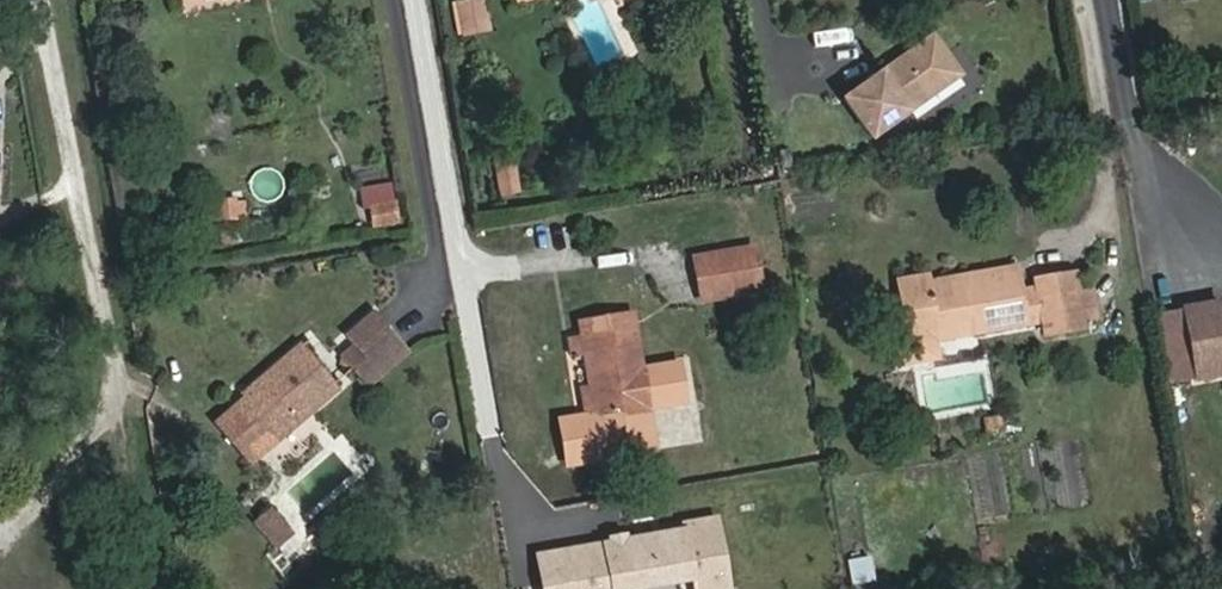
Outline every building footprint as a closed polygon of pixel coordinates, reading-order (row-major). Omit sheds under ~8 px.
[(484,0),(467,0),(457,2),(463,35),(489,31),(484,0)] [(872,138),(960,75),(932,36),(843,99),(872,138)] [(510,151),(488,154),(495,197),(516,193),(510,151)] [(836,191),(788,191),(788,212),(835,213),(836,191)] [(209,198),(209,220),(246,220),(246,198),(209,198)] [(398,222),(395,203),(371,207),(374,226),(398,222)] [(762,291),(754,248),(696,258),(703,301),(762,291)] [(1079,293),(1075,274),(1035,280),(1036,287),(1020,289),(1016,267),(928,282),(927,276),(898,281),(905,322),(884,325),(891,367),(939,359),(936,340),(1042,321),(1044,334),(1085,328),(1084,322),(1079,293)] [(1097,320),(1092,292),(1079,293),(1084,322),(1097,320)] [(1221,311),(1220,302),(1184,308),(1184,311),(1195,378),(1196,380),(1221,375),(1221,310),(1221,311)] [(1195,378),(1184,311),(1152,317),(1163,383),(1195,378)] [(369,386),(408,353),(373,313),(348,335),(356,345),(342,356),(369,386)] [(647,409),(634,328),(570,338),(573,358),(587,356),(591,385),(597,417),(647,409)] [(251,464),(339,388),(301,344),(242,395),(245,399),(217,423),(251,464)] [(590,434),(650,425),(647,409),(597,417),(591,385),(583,386),(590,434)] [(1002,430),(1000,417),(984,419),(986,433),(1002,430)] [(292,536),(269,509),(254,522),(277,549),(292,536)] [(868,556),(844,557),(846,584),(869,583),(868,556)]
